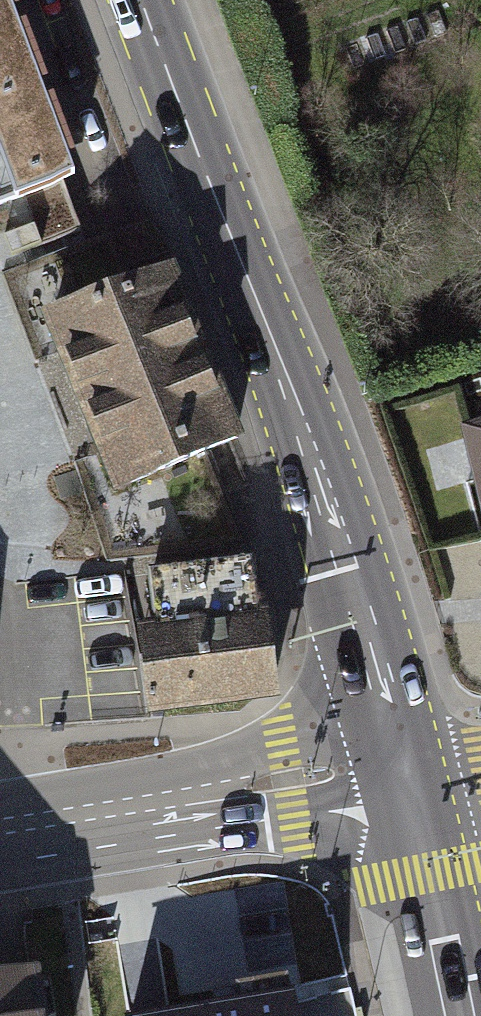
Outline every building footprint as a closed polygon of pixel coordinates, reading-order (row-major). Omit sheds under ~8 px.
[(8,0),(0,0),(0,193),(4,203),(74,176),(8,0)] [(44,73),(64,65),(40,0),(16,0),(44,73)] [(168,274),(53,319),(86,403),(201,358),(168,274)] [(201,358),(86,403),(119,486),(234,442),(201,358)] [(471,436),(480,473),(480,433),(471,436)] [(256,619),(249,562),(151,573),(158,630),(139,633),(148,708),(270,693),(261,618),(256,619)] [(34,973),(0,979),(0,1015),(41,1015),(34,973)] [(124,1015),(125,1015),(302,1015),(297,985),(124,1015)]
